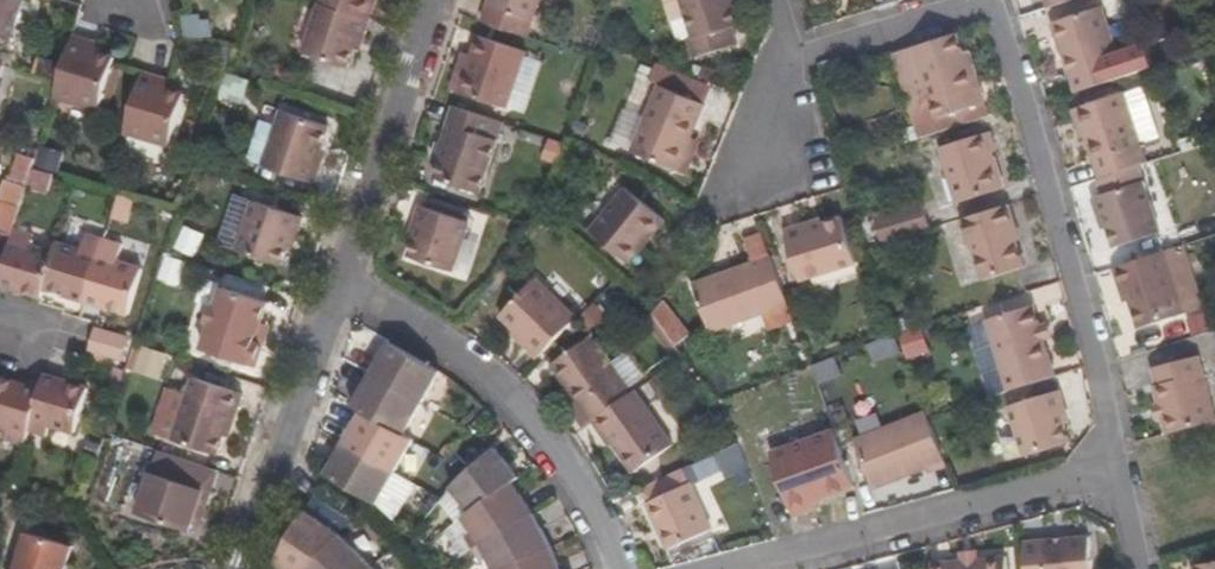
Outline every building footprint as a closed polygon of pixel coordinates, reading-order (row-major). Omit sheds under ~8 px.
[(20,0),(0,0),(0,36),(8,38),(20,0)] [(357,34),(363,16),(315,0),(313,0),(296,50),(340,65),(351,32),(357,34)] [(363,16),(368,0),(315,0),(363,16)] [(478,15),(523,30),(533,0),(483,0),(478,15)] [(728,0),(659,0),(662,12),(681,6),(688,27),(682,30),(687,49),(730,36),(725,19),(732,16),(728,0)] [(1123,67),(1100,0),(1091,0),(1053,13),(1075,83),(1123,67)] [(209,35),(211,20),(187,17),(185,32),(209,35)] [(953,24),(911,38),(931,96),(945,90),(950,108),(985,97),(979,78),(971,81),(962,48),(953,24)] [(521,44),(473,28),(455,83),(502,99),(521,44)] [(97,38),(71,30),(69,36),(95,44),(97,38)] [(95,44),(69,36),(57,76),(53,92),(98,106),(112,54),(94,49),(95,44)] [(971,81),(979,78),(968,45),(962,48),(971,81)] [(168,74),(141,64),(139,69),(166,79),(168,74)] [(139,69),(121,128),(165,143),(183,90),(164,83),(166,79),(139,69)] [(653,85),(627,150),(671,169),(698,103),(653,85)] [(1136,158),(1145,155),(1122,85),(1076,101),(1084,129),(1097,171),(1136,158)] [(499,116),(450,99),(437,135),(432,134),(427,148),(436,150),(431,171),(476,185),(499,116)] [(1084,129),(1076,101),(1070,103),(1078,131),(1084,129)] [(310,179),(315,161),(311,159),(316,146),(323,123),(276,108),(260,162),(310,179)] [(994,142),(990,122),(936,140),(953,194),(998,181),(987,145),(994,142)] [(553,156),(560,137),(546,133),(540,153),(553,156)] [(311,159),(315,161),(321,148),(316,146),(311,159)] [(40,147),(35,166),(56,172),(61,152),(40,147)] [(1157,225),(1136,158),(1097,171),(1102,187),(1094,191),(1093,196),(1096,209),(1102,208),(1106,220),(1112,240),(1157,225)] [(660,214),(621,181),(584,224),(623,257),(660,214)] [(232,249),(249,201),(232,195),(215,244),(232,249)] [(1004,196),(959,211),(967,237),(972,235),(983,271),(1020,259),(1007,218),(1010,217),(1004,196)] [(117,197),(112,221),(128,224),(133,201),(117,197)] [(425,197),(423,204),(467,219),(469,212),(425,197)] [(297,217),(249,201),(232,249),(277,264),(287,233),(291,233),(297,217)] [(467,219),(423,204),(417,202),(410,219),(417,222),(405,257),(449,273),(467,219)] [(872,218),(879,244),(929,229),(922,204),(872,218)] [(1099,222),(1106,220),(1102,208),(1096,209),(1099,222)] [(806,223),(818,218),(816,211),(803,215),(806,223)] [(840,212),(818,218),(806,223),(803,215),(782,222),(798,273),(853,256),(840,212)] [(174,250),(196,256),(203,233),(182,226),(174,250)] [(43,286),(54,249),(28,243),(30,232),(12,227),(11,231),(0,266),(0,286),(40,297),(43,286)] [(84,299),(103,237),(82,231),(77,246),(57,240),(54,249),(43,286),(84,299)] [(1162,243),(1183,305),(1202,298),(1181,235),(1162,243)] [(118,241),(103,237),(84,299),(123,309),(138,265),(114,258),(118,241)] [(1183,305),(1162,243),(1113,258),(1124,292),(1130,290),(1140,318),(1183,305)] [(784,299),(767,250),(689,279),(706,327),(784,299)] [(530,357),(572,316),(533,278),(497,312),(522,336),(515,342),(530,357)] [(253,363),(261,335),(255,333),(259,319),(264,301),(221,286),(214,305),(208,304),(204,319),(208,321),(200,346),(253,363)] [(984,315),(1004,385),(1050,371),(1040,337),(1037,325),(1029,301),(984,315)] [(667,353),(690,335),(666,303),(643,321),(667,353)] [(1187,310),(1192,326),(1208,320),(1202,305),(1187,310)] [(255,333),(261,335),(265,322),(259,319),(255,333)] [(100,328),(69,320),(62,341),(94,350),(100,328)] [(1037,325),(1040,337),(1051,334),(1048,322),(1037,325)] [(900,332),(903,359),(928,356),(925,330),(900,332)] [(585,419),(625,391),(585,334),(546,362),(585,419)] [(867,346),(873,363),(901,354),(895,337),(867,346)] [(436,370),(385,339),(364,376),(417,406),(436,370)] [(1159,408),(1164,426),(1211,412),(1192,343),(1148,355),(1153,378),(1151,379),(1156,396),(1159,408)] [(162,353),(145,346),(139,364),(156,370),(162,353)] [(834,358),(812,368),(819,385),(842,375),(834,358)] [(417,406),(364,376),(348,408),(355,413),(399,437),(417,406)] [(84,391),(39,378),(39,380),(37,384),(35,393),(24,433),(43,438),(46,428),(72,435),(84,391)] [(178,417),(170,441),(214,455),(221,434),(228,412),(234,414),(241,395),(190,378),(184,398),(178,417)] [(24,433),(35,393),(0,383),(0,430),(4,431),(1,442),(20,448),(24,433)] [(1054,406),(1061,404),(1055,385),(1005,401),(1020,452),(1065,439),(1058,417),(1054,406)] [(665,444),(628,389),(625,391),(585,419),(584,420),(595,435),(598,433),(624,471),(665,444)] [(178,417),(184,398),(166,392),(153,433),(170,439),(178,417)] [(1153,410),(1159,408),(1156,396),(1149,398),(1153,410)] [(1065,415),(1061,404),(1054,406),(1058,417),(1065,415)] [(943,461),(923,409),(851,437),(869,485),(922,464),(925,469),(943,461)] [(228,412),(221,434),(227,436),(234,414),(228,412)] [(355,413),(338,444),(392,474),(410,443),(399,437),(355,413)] [(851,481),(831,425),(766,450),(789,513),(811,505),(808,498),(851,481)] [(392,474),(338,444),(322,475),(374,505),(392,474)] [(714,454),(721,473),(744,464),(738,446),(714,454)] [(456,481),(449,490),(469,515),(511,484),(517,479),(496,450),(467,472),(456,481)] [(705,525),(678,464),(636,484),(663,545),(705,525)] [(189,530),(192,522),(198,506),(204,509),(210,492),(150,473),(137,513),(189,530)] [(469,515),(461,521),(470,538),(466,541),(471,551),(532,514),(511,484),(469,515)] [(198,506),(192,522),(199,524),(204,509),(198,506)] [(274,562),(283,568),(314,568),(341,536),(305,512),(274,562)] [(471,551),(478,563),(485,559),(489,568),(504,568),(550,547),(532,514),(471,551)] [(1088,533),(1041,537),(1043,568),(1091,568),(1088,533)] [(314,568),(371,568),(372,568),(341,536),(314,568)] [(70,549),(25,537),(15,568),(64,568),(70,549)] [(504,568),(559,568),(550,547),(504,568)] [(929,568),(1006,568),(1005,551),(946,555),(947,567),(929,568)] [(1191,557),(1193,568),(1214,568),(1214,553),(1191,557)]
